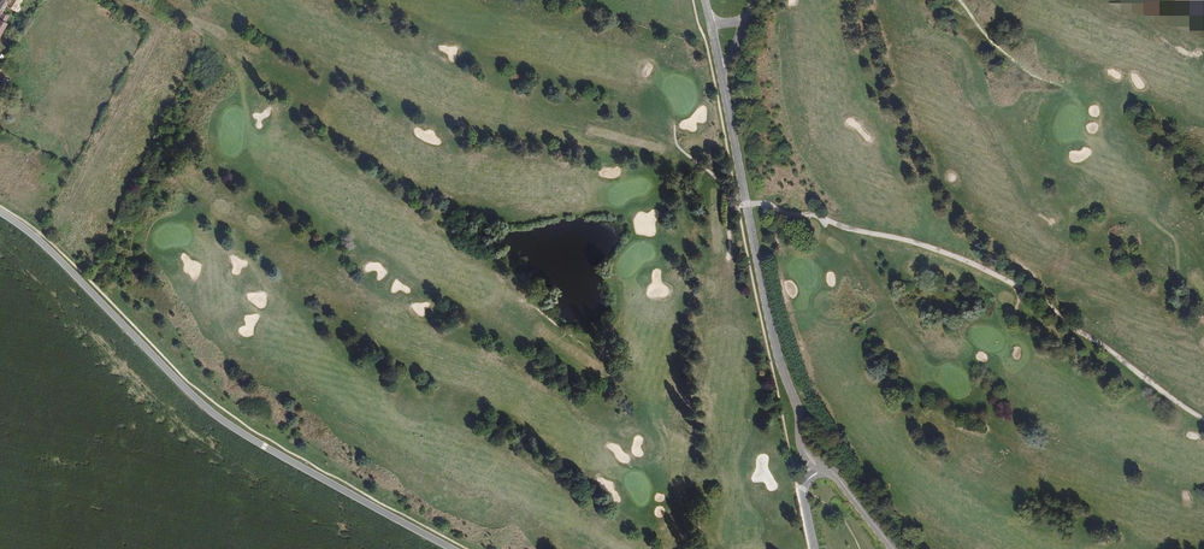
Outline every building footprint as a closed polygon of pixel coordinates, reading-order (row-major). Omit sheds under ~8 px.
[(0,14),(5,5),(8,7),(11,9),(16,0),(0,0),(0,15),(0,14)]
